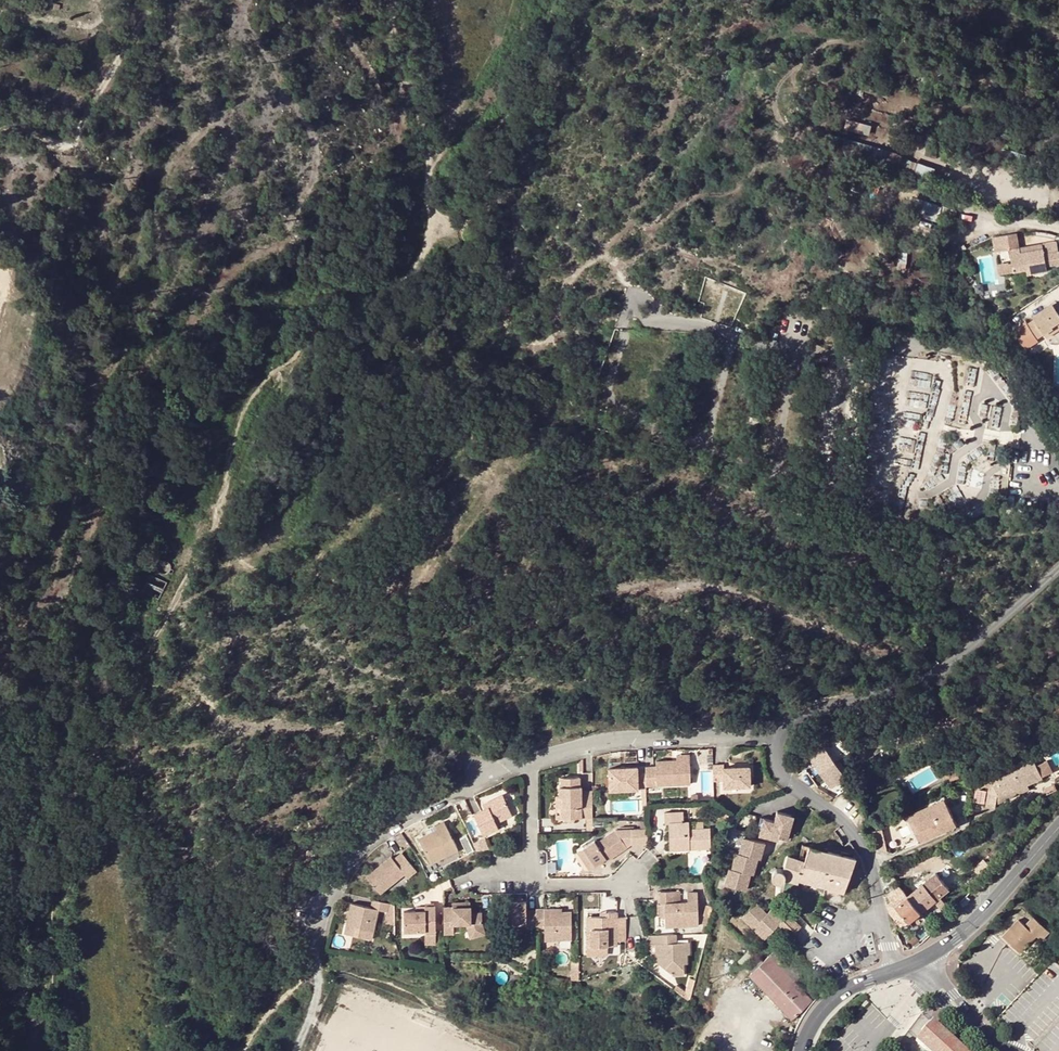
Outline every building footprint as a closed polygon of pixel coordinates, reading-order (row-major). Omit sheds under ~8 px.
[(852,118),(849,128),(872,135),(875,124),(852,118)] [(925,176),(929,165),(892,148),(888,158),(925,176)] [(940,220),(946,204),(924,196),(919,212),(940,220)] [(1058,265),(1058,253),(1044,255),(1043,250),(1021,253),(1020,249),(1018,234),(994,237),(996,252),(1008,250),(1012,273),(1028,270),(1029,275),(1047,272),(1046,267),(1058,265)] [(1044,255),(1058,253),(1058,250),(1058,243),(1042,245),(1043,250),(1044,255)] [(1012,273),(1013,278),(1029,275),(1028,270),(1012,273)] [(1024,352),(1037,344),(1034,341),(1042,336),(1049,331),(1052,335),(1058,330),(1058,319),(1056,315),(1058,313),(1053,304),(1031,319),(1033,322),(1026,327),(1024,325),(1012,332),(1024,352)] [(1042,336),(1045,340),(1052,335),(1049,331),(1042,336)] [(815,754),(833,786),(850,776),(832,744),(815,754)] [(688,764),(688,755),(675,755),(675,761),(675,764),(688,764)] [(1030,786),(1045,780),(1036,760),(999,776),(984,783),(988,791),(992,789),(989,807),(997,810),(1000,793),(1004,803),(1032,790),(1030,786)] [(654,767),(644,767),(644,773),(644,787),(689,785),(688,764),(675,764),(675,761),(654,762),(654,767)] [(723,764),(713,764),(714,780),(724,780),(724,787),(750,785),(749,765),(723,766),(723,764)] [(641,790),(645,790),(644,787),(644,773),(636,773),(636,768),(607,769),(609,791),(641,790)] [(562,796),(563,819),(586,819),(591,819),(591,797),(581,797),(581,791),(581,786),(578,786),(578,778),(562,778),(562,791),(561,791),(561,796),(562,796)] [(431,781),(424,784),(426,789),(434,786),(431,781)] [(974,797),(988,791),(984,783),(975,787),(974,797)] [(494,806),(489,808),(475,814),(484,834),(497,828),(496,825),(513,817),(504,796),(492,801),(494,806)] [(911,822),(948,804),(945,799),(909,817),(911,822)] [(921,843),(958,825),(948,804),(911,822),(921,843)] [(689,845),(689,850),(712,849),(711,829),(688,829),(688,820),(683,820),(683,811),(664,812),(664,823),(670,823),(671,845),(689,845)] [(774,821),(760,817),(756,834),(778,840),(780,833),(788,835),(793,816),(777,811),(774,821)] [(426,833),(446,825),(444,822),(425,831),(426,833)] [(430,862),(457,850),(446,825),(426,833),(418,837),(430,862)] [(632,843),(647,842),(646,828),(615,829),(597,840),(595,841),(594,839),(582,846),(593,864),(605,856),(606,859),(632,843)] [(879,831),(873,832),(876,846),(882,845),(879,831)] [(765,842),(743,836),(738,852),(735,851),(731,867),(728,866),(723,883),(745,889),(750,873),(753,874),(757,858),(760,859),(765,842)] [(470,838),(476,850),(488,850),(488,838),(470,838)] [(583,867),(586,868),(593,864),(582,846),(573,852),(583,867)] [(854,858),(809,846),(804,861),(787,855),(783,871),(783,870),(782,869),(780,868),(779,867),(777,868),(775,868),(773,869),(772,870),(771,871),(771,873),(770,875),(770,876),(771,877),(772,879),(773,880),(774,881),(776,882),(778,882),(780,882),(781,881),(783,880),(784,879),(785,877),(785,875),(830,887),(838,890),(843,891),(854,858)] [(390,857),(365,877),(379,894),(404,874),(407,878),(416,871),(401,853),(393,860),(390,857)] [(901,887),(920,912),(926,908),(932,916),(948,903),(942,895),(949,890),(946,886),(936,874),(920,886),(918,888),(911,880),(901,887)] [(946,886),(949,890),(959,882),(956,878),(946,886)] [(920,912),(901,887),(901,886),(886,897),(888,906),(894,902),(909,922),(920,912)] [(667,904),(667,917),(667,927),(699,927),(699,903),(682,904),(681,891),(661,891),(662,904),(667,904)] [(442,906),(441,925),(452,925),(452,917),(470,916),(472,929),(483,928),(483,922),(482,914),(481,905),(469,906),(470,895),(452,895),(452,899),(452,906),(442,906)] [(964,902),(967,905),(973,898),(970,895),(964,902)] [(804,906),(809,912),(818,905),(812,899),(804,906)] [(353,937),(355,928),(372,932),(377,910),(385,911),(387,904),(369,900),(368,908),(350,905),(344,935),(353,937)] [(526,928),(535,927),(535,911),(527,911),(526,901),(507,901),(507,924),(525,923),(526,928)] [(754,901),(740,915),(763,938),(774,927),(787,940),(800,927),(790,916),(784,922),(782,919),(781,920),(770,909),(766,913),(754,901)] [(890,912),(902,927),(909,922),(894,902),(888,906),(890,912)] [(412,911),(412,906),(402,907),(403,931),(422,931),(422,934),(435,934),(433,906),(423,906),(423,911),(412,911)] [(535,909),(535,911),(535,927),(544,927),(544,940),(571,939),(571,913),(561,913),(552,913),(551,908),(535,909)] [(607,916),(601,917),(592,916),(592,928),(588,928),(588,946),(607,945),(618,945),(618,933),(618,916),(618,911),(607,912),(607,916)] [(1048,933),(1033,918),(1025,927),(1019,920),(1003,937),(1019,954),(1036,937),(1041,942),(1048,933)] [(353,937),(370,941),(372,932),(355,928),(353,937)] [(435,934),(422,934),(422,943),(435,943),(435,934)] [(678,942),(678,934),(650,935),(650,945),(658,945),(658,953),(662,953),(663,967),(675,976),(686,975),(686,963),(687,963),(687,954),(691,954),(690,942),(678,942)] [(607,953),(607,945),(588,946),(588,953),(607,953)] [(672,988),(688,1001),(690,994),(675,984),(672,988)] [(932,1023),(916,1041),(927,1050),(964,1050),(932,1023)]
